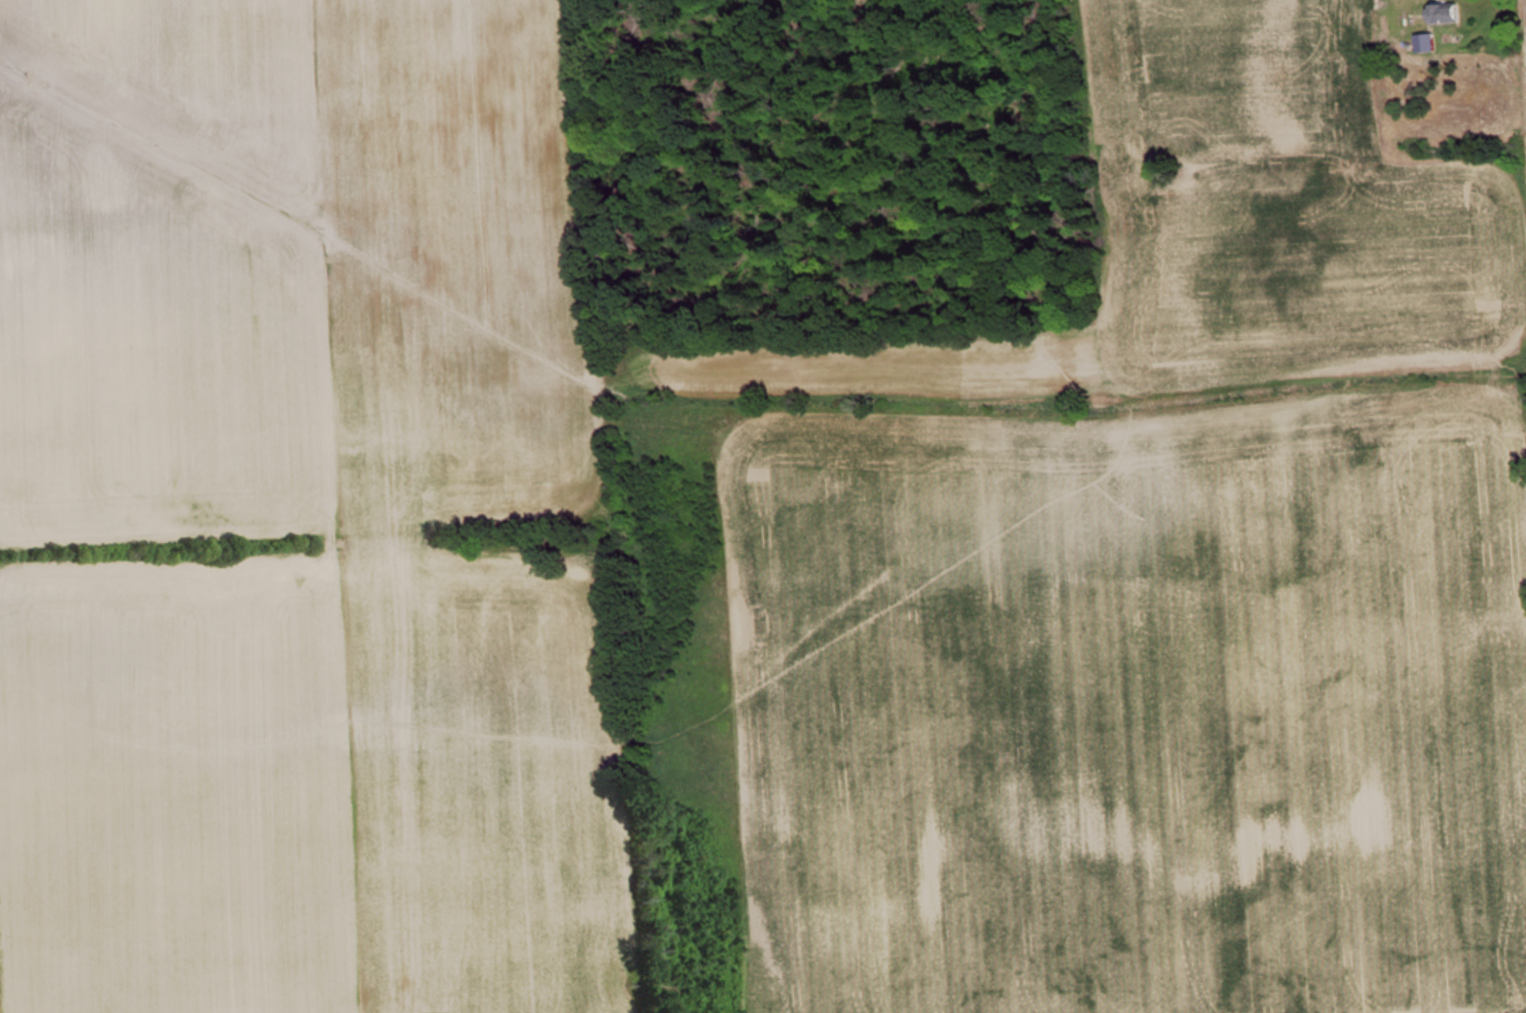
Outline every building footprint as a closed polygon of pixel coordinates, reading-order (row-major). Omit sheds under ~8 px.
[(1386,0),(1368,0),(1368,9),(1386,9),(1386,0)] [(1435,4),(1435,24),(1469,24),(1469,4),(1435,4)]
